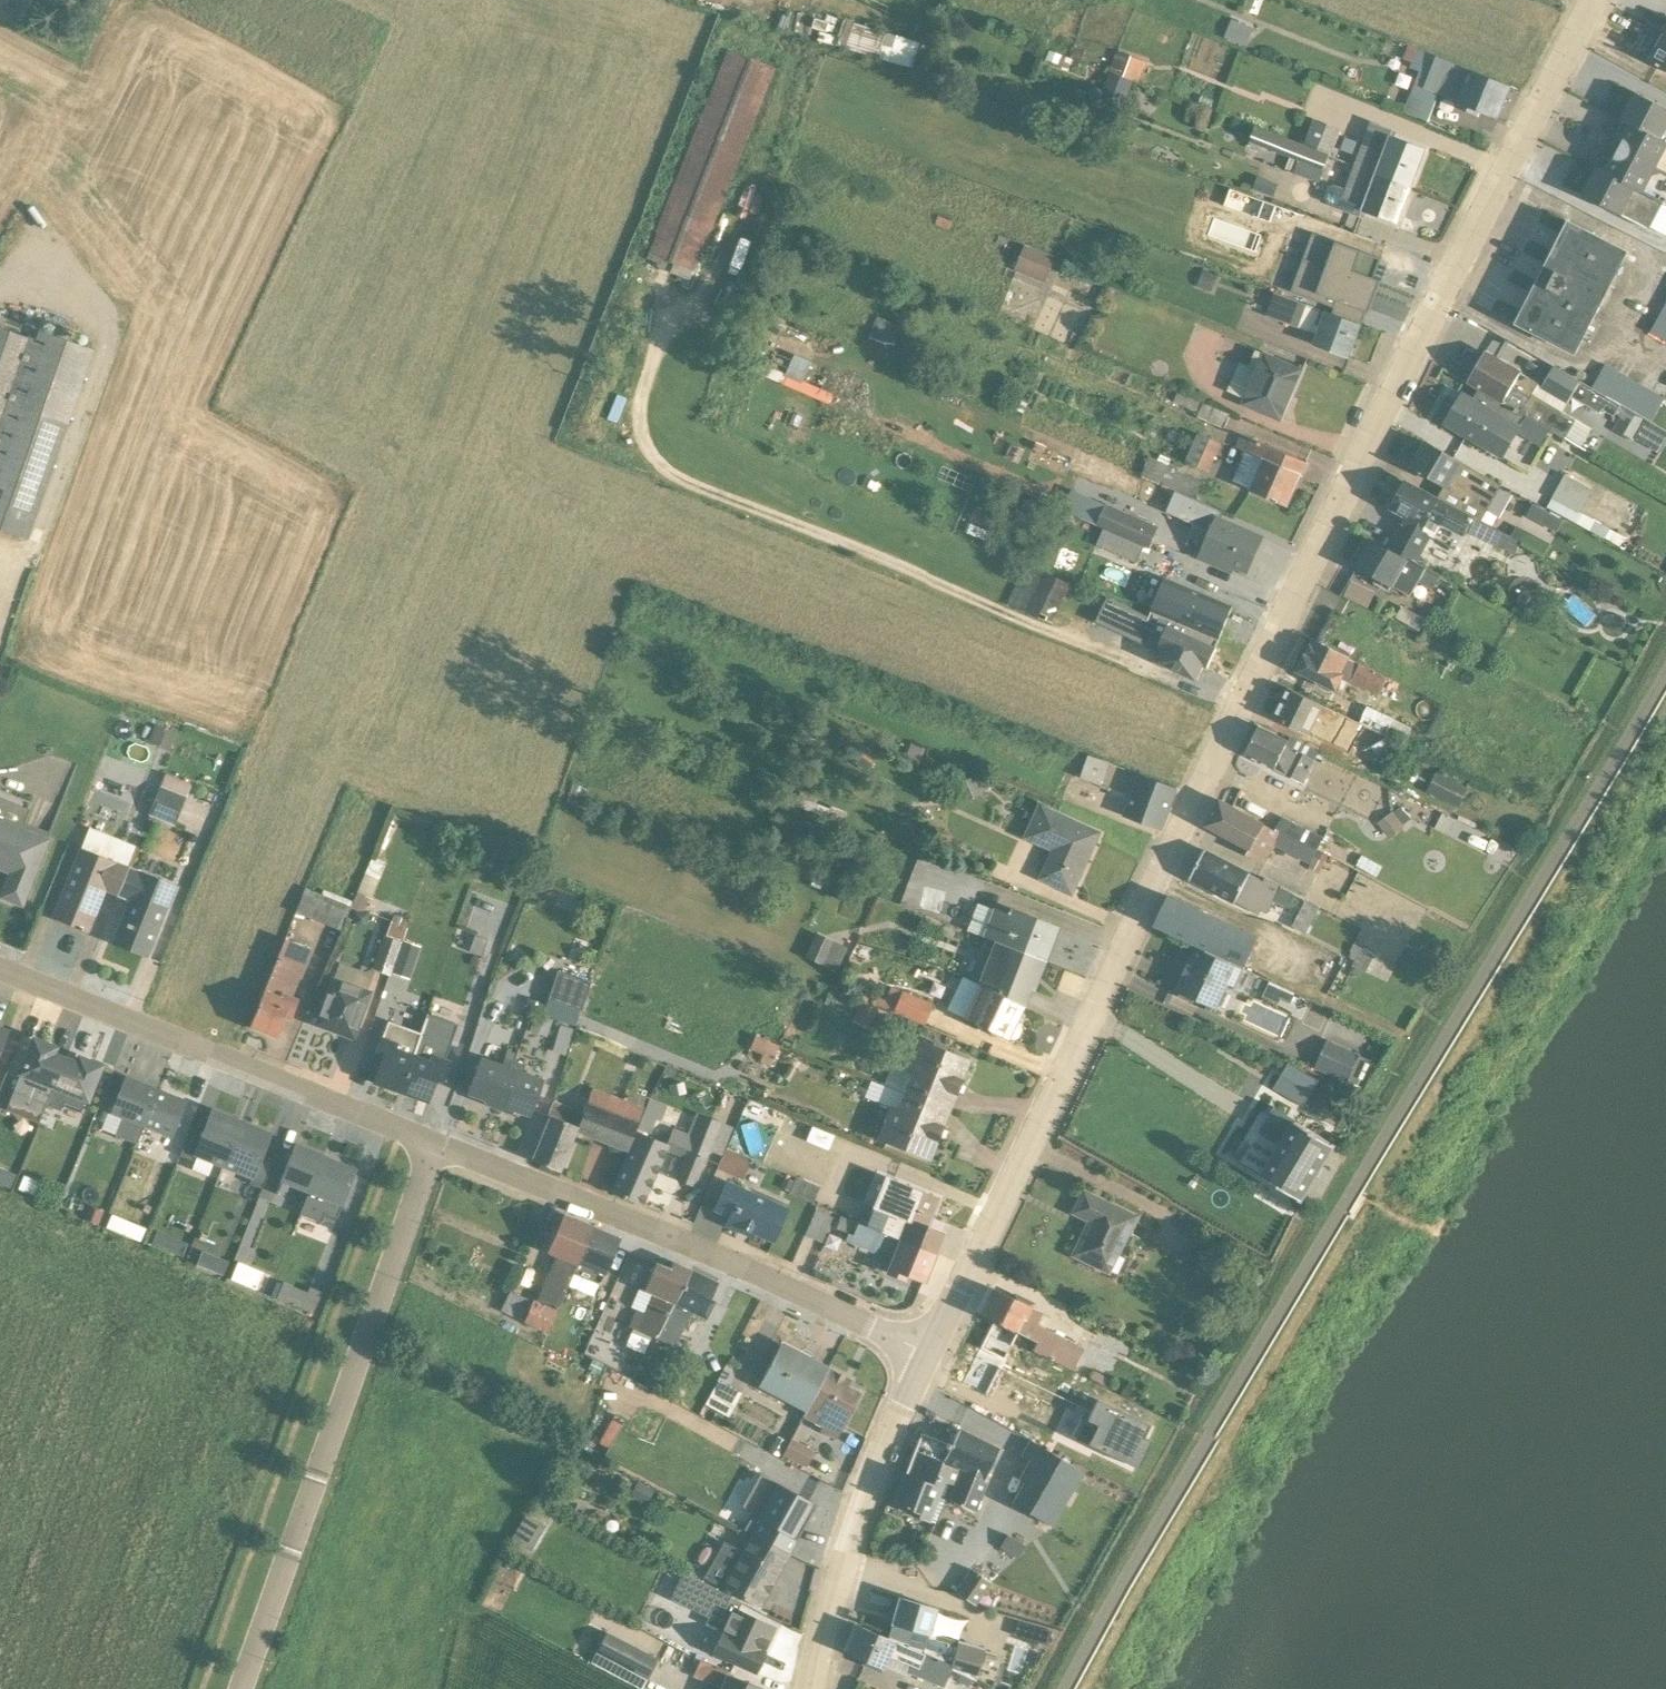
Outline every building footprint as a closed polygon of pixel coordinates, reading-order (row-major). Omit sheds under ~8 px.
[(1245,11),(1259,16),(1264,0),(1249,0),(1245,11)] [(818,25),(813,41),(876,60),(883,35),(840,21),(838,28),(828,25),(827,28),(818,25)] [(1253,30),(1231,21),(1225,38),(1247,47),(1253,30)] [(892,61),(909,62),(909,37),(892,37),(892,61)] [(1651,59),(1665,68),(1665,40),(1663,39),(1651,59)] [(1498,118),(1511,87),(1409,47),(1404,60),(1412,63),(1410,68),(1419,72),(1402,112),(1428,122),(1439,94),(1457,101),(1456,106),(1478,115),(1480,111),(1498,118)] [(653,266),(687,281),(693,267),(772,69),(771,68),(724,50),(643,252),(644,253),(642,259),(653,264),(653,266)] [(1635,93),(1634,93),(1621,120),(1628,125),(1621,139),(1623,141),(1619,150),(1665,174),(1665,109),(1635,93)] [(1314,119),(1302,146),(1330,158),(1341,130),(1314,119)] [(1393,131),(1370,122),(1354,167),(1412,189),(1426,150),(1391,136),(1393,131)] [(1330,158),(1256,129),(1251,142),(1290,158),(1285,170),(1319,184),(1330,158)] [(1604,172),(1665,204),(1665,174),(1619,150),(1614,158),(1612,158),(1604,172)] [(1325,198),(1328,203),(1338,208),(1338,209),(1360,217),(1362,211),(1398,224),(1412,189),(1354,167),(1345,190),(1334,186),(1330,188),(1325,198)] [(1648,230),(1662,202),(1596,168),(1582,196),(1648,230)] [(1258,178),(1254,189),(1274,196),(1278,184),(1258,178)] [(1568,222),(1516,324),(1575,355),(1629,251),(1568,222)] [(1305,263),(1294,293),(1335,308),(1333,314),(1361,325),(1367,312),(1369,313),(1381,281),(1374,278),(1381,259),(1339,244),(1329,271),(1305,263)] [(1015,273),(1046,286),(1055,262),(1025,250),(1015,273)] [(1203,272),(1198,287),(1213,292),(1218,277),(1203,272)] [(1275,293),(1266,316),(1316,334),(1312,344),(1350,357),(1361,325),(1333,314),(1275,293)] [(1649,332),(1665,341),(1665,302),(1649,332)] [(878,316),(871,334),(892,343),(899,325),(878,316)] [(87,344),(26,324),(26,325),(22,335),(0,328),(0,526),(24,534),(87,344)] [(1562,411),(1571,397),(1599,414),(1602,409),(1612,416),(1615,413),(1621,417),(1614,430),(1635,442),(1635,441),(1647,421),(1554,367),(1542,386),(1520,373),(1521,370),(1486,350),(1468,382),(1468,383),(1581,446),(1591,430),(1562,411)] [(830,400),(833,390),(802,380),(810,356),(794,351),(782,383),(830,400)] [(1227,391),(1244,398),(1263,353),(1256,351),(1249,366),(1240,363),(1227,391)] [(1264,352),(1241,405),(1281,422),(1304,369),(1264,352)] [(1664,399),(1605,365),(1592,388),(1650,422),(1664,399)] [(1463,392),(1444,425),(1502,460),(1517,433),(1541,446),(1550,429),(1479,389),(1474,398),(1463,392)] [(1198,416),(1224,428),(1230,414),(1178,392),(1175,402),(1199,413),(1198,416)] [(1198,433),(1185,462),(1209,472),(1221,444),(1198,433)] [(1309,464),(1242,434),(1236,447),(1246,452),(1233,481),(1250,488),(1249,490),(1289,507),(1309,464)] [(1426,441),(1410,467),(1445,487),(1438,497),(1482,521),(1501,486),(1426,441)] [(1195,500),(1204,482),(1168,465),(1168,464),(1170,459),(1161,454),(1158,460),(1149,456),(1141,475),(1195,500)] [(1582,514),(1595,485),(1566,471),(1550,506),(1592,526),(1595,520),(1582,514)] [(1234,565),(1247,571),(1262,538),(1261,538),(1218,515),(1220,511),(1195,500),(1141,475),(1139,475),(1132,493),(1153,502),(1152,506),(1186,521),(1181,534),(1205,544),(1200,556),(1231,571),(1234,565)] [(1515,554),(1519,545),(1501,536),(1502,533),(1405,479),(1389,509),(1404,518),(1388,547),(1417,563),(1432,536),(1435,538),(1442,525),(1463,537),(1466,531),(1515,554)] [(1159,528),(1073,490),(1064,511),(1149,548),(1159,528)] [(1372,540),(1357,567),(1377,578),(1375,583),(1389,591),(1393,586),(1410,596),(1420,580),(1435,588),(1437,584),(1448,591),(1453,584),(1417,563),(1372,540)] [(1026,565),(1008,603),(1053,624),(1072,584),(1026,565)] [(1375,591),(1349,579),(1341,596),(1367,608),(1375,591)] [(1219,640),(1233,607),(1232,606),(1167,581),(1152,613),(1219,640)] [(1190,663),(1225,678),(1236,653),(1182,626),(1134,606),(1133,609),(1107,597),(1096,622),(1148,645),(1154,636),(1175,643),(1194,653),(1190,663)] [(1313,639),(1295,671),(1296,671),(1310,678),(1329,691),(1336,691),(1344,679),(1387,699),(1397,682),(1313,639)] [(1289,688),(1275,717),(1322,740),(1329,727),(1358,740),(1364,750),(1387,736),(1289,688)] [(1403,744),(1412,728),(1368,706),(1359,722),(1403,744)] [(1260,726),(1245,755),(1303,784),(1319,751),(1290,737),(1288,740),(1260,726)] [(1373,746),(1382,762),(1405,747),(1403,744),(1387,736),(1373,746)] [(922,747),(904,740),(897,758),(915,765),(922,747)] [(860,744),(849,759),(865,770),(876,756),(860,744)] [(1109,763),(1089,756),(1081,778),(1101,785),(1109,763)] [(1439,770),(1431,788),(1463,801),(1470,783),(1439,770)] [(163,771),(147,814),(173,824),(189,781),(163,771)] [(1123,815),(1161,830),(1176,788),(1134,772),(1128,787),(1133,790),(1123,815)] [(19,905),(47,838),(46,837),(48,832),(23,822),(27,808),(0,798),(0,871),(7,874),(0,893),(0,897),(19,905)] [(794,798),(791,806),(840,824),(845,812),(827,806),(826,809),(794,798)] [(1102,831),(1036,801),(1019,838),(1047,851),(1035,879),(1073,896),(1102,831)] [(1309,867),(1319,873),(1328,857),(1220,801),(1207,825),(1248,850),(1247,854),(1265,864),(1276,846),(1310,864),(1309,867)] [(1390,834),(1406,824),(1396,809),(1381,819),(1390,834)] [(1283,817),(1276,829),(1317,851),(1324,838),(1283,817)] [(115,895),(127,866),(125,866),(134,845),(87,827),(79,847),(77,847),(49,917),(86,932),(103,891),(115,895)] [(1206,850),(1190,880),(1233,904),(1235,902),(1266,917),(1273,901),(1285,907),(1292,892),(1265,879),(1263,881),(1251,874),(1251,872),(1206,850)] [(1382,866),(1362,855),(1357,866),(1377,876),(1382,866)] [(369,856),(350,901),(364,906),(383,862),(369,856)] [(127,866),(115,895),(125,900),(110,942),(146,957),(176,886),(127,866)] [(304,888),(294,912),(338,930),(350,901),(321,889),(319,894),(304,888)] [(1196,945),(1244,968),(1257,940),(1258,937),(1169,896),(1155,926),(1196,945)] [(1306,934),(1321,907),(1306,899),(1292,926),(1306,934)] [(364,906),(350,901),(348,908),(349,909),(351,925),(366,923),(364,911),(362,910),(364,906)] [(990,907),(979,936),(1043,962),(1056,927),(1008,909),(1007,911),(1003,913),(990,907)] [(386,933),(384,933),(375,958),(372,967),(362,971),(337,964),(331,977),(329,976),(311,1025),(352,1040),(352,1039),(371,991),(366,989),(372,970),(386,974),(392,958),(405,921),(393,916),(392,916),(386,933)] [(844,947),(813,933),(803,957),(833,971),(844,947)] [(1043,962),(983,938),(977,952),(980,958),(983,959),(975,983),(1021,1006),(1028,990),(1032,991),(1043,962)] [(292,996),(310,949),(284,939),(283,939),(247,1026),(274,1037),(283,1018),(287,1020),(288,1019),(297,998),(296,998),(292,996)] [(1363,949),(1353,944),(1350,950),(1352,952),(1349,957),(1355,960),(1353,966),(1365,972),(1375,953),(1364,948),(1363,949)] [(1196,945),(1175,989),(1181,992),(1180,996),(1193,1002),(1195,999),(1217,1009),(1229,984),(1237,988),(1246,969),(1244,968),(1196,945)] [(588,981),(554,970),(545,998),(579,1009),(588,981)] [(957,1020),(1005,1043),(1008,1039),(1010,1040),(1015,1038),(1019,1030),(1017,1025),(1015,1024),(1023,1007),(961,976),(960,976),(944,1009),(959,1016),(957,1020)] [(1291,1003),(1294,995),(1269,983),(1263,996),(1278,1003),(1280,998),(1291,1003)] [(875,997),(871,1006),(893,1015),(922,1025),(931,1003),(930,1003),(900,990),(889,987),(883,1000),(875,997)] [(827,992),(822,1004),(847,1013),(852,1002),(827,992)] [(859,1002),(850,1020),(866,1028),(875,1011),(859,1002)] [(443,1058),(454,1024),(424,1014),(396,1093),(426,1102),(433,1081),(440,1083),(448,1060),(443,1058)] [(550,1020),(533,1014),(527,1031),(544,1037),(550,1020)] [(377,1061),(369,1083),(396,1093),(417,1032),(386,1021),(380,1038),(378,1038),(370,1059),(377,1061)] [(558,1024),(550,1051),(563,1055),(571,1028),(558,1024)] [(775,1045),(753,1035),(746,1050),(759,1056),(758,1061),(768,1066),(775,1045)] [(947,1110),(967,1060),(914,1038),(901,1070),(888,1065),(881,1083),(947,1110)] [(1328,1040),(1315,1068),(1346,1083),(1348,1081),(1361,1086),(1372,1063),(1358,1057),(1359,1054),(1328,1040)] [(52,1048),(38,1042),(36,1046),(30,1044),(11,1091),(44,1105),(63,1059),(50,1054),(52,1048)] [(510,1068),(479,1057),(465,1094),(482,1100),(481,1103),(495,1109),(510,1068)] [(44,1105),(58,1110),(61,1103),(80,1110),(96,1070),(91,1068),(92,1064),(78,1058),(75,1064),(63,1059),(44,1105)] [(1290,1059),(1278,1086),(1309,1100),(1321,1073),(1290,1059)] [(527,1116),(541,1080),(510,1068),(495,1109),(508,1113),(510,1110),(527,1116)] [(156,1089),(123,1076),(108,1113),(120,1118),(113,1135),(134,1143),(156,1089)] [(947,1110),(881,1083),(874,1101),(887,1106),(875,1138),(927,1160),(947,1110)] [(551,1101),(530,1159),(557,1171),(574,1131),(624,1151),(644,1098),(644,1097),(626,1090),(622,1099),(591,1088),(581,1113),(551,1101)] [(184,1100),(156,1089),(141,1127),(169,1138),(184,1100)] [(641,1107),(633,1127),(649,1132),(654,1119),(660,1121),(665,1106),(646,1100),(644,1107),(641,1107)] [(221,1164),(238,1122),(210,1110),(201,1131),(189,1127),(178,1155),(190,1160),(193,1154),(221,1164)] [(1285,1136),(1276,1152),(1317,1177),(1336,1145),(1280,1112),(1271,1126),(1285,1136)] [(671,1128),(665,1143),(705,1159),(708,1151),(720,1156),(731,1128),(693,1113),(685,1133),(671,1128)] [(259,1154),(267,1134),(238,1122),(221,1164),(250,1176),(247,1183),(260,1188),(272,1159),(259,1154)] [(1303,1200),(1317,1177),(1276,1152),(1235,1127),(1219,1150),(1303,1200)] [(673,1178),(692,1186),(705,1159),(632,1130),(610,1192),(638,1204),(664,1151),(681,1157),(673,1178)] [(290,1149),(279,1183),(306,1193),(321,1155),(303,1148),(301,1153),(290,1149)] [(346,1171),(348,1166),(321,1155),(298,1214),(319,1222),(323,1213),(334,1218),(353,1173),(346,1171)] [(938,1197),(882,1175),(881,1176),(872,1173),(860,1202),(869,1206),(862,1224),(933,1253),(943,1232),(927,1226),(938,1197)] [(817,1186),(793,1177),(787,1192),(809,1203),(817,1186)] [(723,1180),(710,1210),(725,1217),(722,1225),(749,1237),(751,1234),(770,1242),(785,1207),(723,1180)] [(1071,1254),(1107,1271),(1133,1217),(1081,1192),(1071,1212),(1087,1220),(1071,1254)] [(813,1209),(802,1235),(818,1241),(831,1217),(813,1209)] [(558,1301),(590,1226),(561,1214),(544,1252),(553,1257),(533,1301),(507,1290),(499,1310),(543,1335),(557,1301),(558,1301)] [(838,1215),(833,1226),(846,1232),(842,1240),(873,1253),(876,1247),(890,1253),(885,1272),(902,1279),(904,1274),(922,1281),(933,1253),(838,1215)] [(617,1238),(590,1226),(570,1272),(599,1284),(617,1238)] [(183,1253),(188,1239),(157,1229),(153,1242),(183,1253)] [(238,1259),(233,1276),(257,1284),(262,1267),(238,1259)] [(652,1337),(688,1269),(670,1261),(666,1268),(653,1262),(652,1263),(641,1290),(635,1287),(628,1307),(632,1309),(624,1326),(631,1329),(623,1346),(640,1354),(648,1338),(649,1336),(652,1337)] [(652,1337),(672,1347),(688,1312),(704,1319),(712,1301),(707,1298),(715,1282),(688,1269),(652,1337)] [(320,1292),(299,1285),(293,1301),(314,1309),(320,1292)] [(1047,1317),(990,1288),(977,1313),(1029,1338),(1026,1347),(1072,1371),(1083,1349),(1042,1327),(1047,1317)] [(1048,1368),(1050,1360),(1026,1347),(1029,1338),(977,1313),(956,1356),(984,1369),(998,1344),(1048,1368)] [(777,1346),(756,1386),(802,1411),(826,1368),(808,1358),(806,1362),(777,1346)] [(666,1371),(654,1365),(644,1385),(656,1391),(666,1371)] [(818,1431),(833,1438),(857,1393),(845,1386),(848,1379),(826,1368),(801,1416),(819,1426),(818,1431)] [(739,1392),(715,1380),(702,1404),(726,1416),(739,1392)] [(1138,1456),(1157,1414),(1097,1388),(1088,1409),(1083,1407),(1070,1434),(1087,1441),(1090,1434),(1138,1456)] [(946,1498),(973,1512),(986,1481),(981,1478),(996,1447),(956,1428),(939,1461),(957,1469),(946,1498)] [(929,1528),(943,1496),(955,1469),(939,1461),(946,1446),(923,1434),(918,1434),(903,1473),(901,1472),(890,1501),(905,1509),(903,1513),(929,1528)] [(812,1450),(789,1438),(780,1455),(803,1467),(812,1450)] [(1081,1471),(1026,1440),(1018,1455),(1026,1460),(1014,1480),(1018,1482),(1007,1501),(1050,1526),(1081,1471)] [(754,1518),(747,1532),(787,1553),(811,1507),(753,1476),(736,1509),(754,1518)] [(527,1516),(516,1537),(532,1546),(544,1524),(527,1516)] [(703,1532),(686,1562),(721,1583),(720,1585),(756,1606),(787,1553),(747,1532),(738,1528),(734,1534),(745,1540),(739,1550),(719,1539),(718,1540),(703,1532)] [(969,1569),(954,1594),(975,1606),(991,1581),(969,1569)] [(736,1600),(681,1571),(668,1598),(706,1617),(703,1624),(720,1632),(711,1651),(752,1670),(761,1652),(760,1651),(771,1627),(732,1609),(736,1600)] [(896,1596),(888,1622),(890,1624),(885,1637),(949,1665),(948,1670),(971,1679),(987,1688),(990,1688),(1000,1654),(983,1648),(955,1638),(954,1640),(928,1630),(934,1608),(896,1596)] [(854,1624),(842,1652),(860,1660),(858,1664),(879,1673),(883,1665),(905,1675),(906,1672),(940,1686),(949,1665),(885,1637),(854,1624)] [(656,1657),(604,1631),(593,1652),(645,1678),(656,1657)] [(760,1688),(725,1673),(726,1671),(692,1657),(690,1662),(695,1665),(690,1675),(717,1687),(716,1688),(760,1688)]
